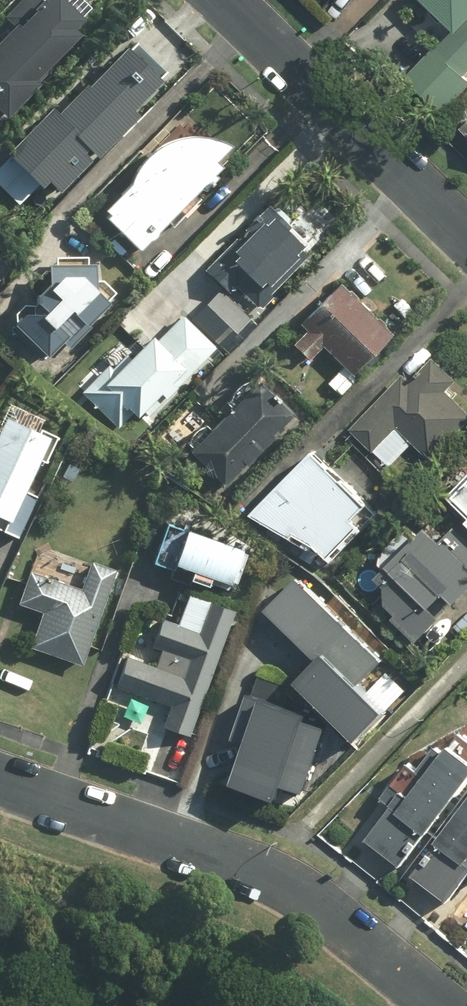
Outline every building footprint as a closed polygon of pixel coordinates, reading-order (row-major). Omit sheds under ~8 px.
[(0,42),(0,101),(14,114),(47,80),(43,75),(89,28),(83,23),(91,15),(75,0),(24,0),(9,15),(18,24),(0,42)] [(455,28),(410,72),(447,109),(466,89),(466,0),(426,0),(455,28)] [(59,103),(13,150),(48,184),(55,178),(66,189),(144,110),(140,106),(170,75),(136,41),(96,82),(94,81),(66,109),(59,103)] [(111,206),(120,215),(115,220),(143,248),(230,161),(224,156),(239,140),(220,132),(199,131),(179,136),(161,146),(147,161),(138,179),(111,206)] [(272,202),(208,267),(231,289),(237,283),(263,309),(321,250),(272,202)] [(15,265),(0,250),(0,280),(15,265)] [(53,275),(11,313),(47,351),(64,335),(69,341),(113,301),(97,284),(95,258),(52,261),(53,275)] [(398,332),(344,280),(304,322),(311,329),(299,342),(316,358),(328,345),(358,374),(398,332)] [(113,364),(85,391),(122,427),(138,411),(148,420),(223,346),(188,312),(163,337),(159,333),(135,357),(130,352),(116,366),(113,364)] [(436,460),(466,431),(466,400),(455,387),(464,379),(441,356),(417,379),(411,372),(354,427),(377,451),(403,426),(436,460)] [(263,377),(194,448),(230,482),(298,411),(263,377)] [(13,413),(0,441),(0,509),(18,517),(56,433),(13,413)] [(376,503),(324,447),(253,514),(325,551),(335,562),(372,527),(362,516),(376,503)] [(457,492),(466,502),(466,482),(457,492)] [(435,523),(383,576),(393,586),(384,596),(427,638),(451,614),(441,604),(455,589),(465,599),(466,598),(466,535),(458,526),(448,535),(435,523)] [(249,544),(194,525),(182,561),(199,567),(196,576),(215,583),(218,573),(237,580),(249,544)] [(46,609),(33,644),(87,663),(121,568),(95,559),(85,587),(35,569),(24,601),(46,609)] [(317,651),(296,672),(358,733),(389,702),(364,677),(383,657),(300,575),(271,605),(317,651)] [(167,725),(193,734),(240,607),(194,591),(183,621),(165,614),(155,644),(167,648),(160,666),(131,655),(121,685),(175,704),(167,725)] [(252,735),(237,779),(286,794),(290,780),(309,786),(330,721),(307,714),(310,704),(250,684),(235,730),(252,735)] [(369,837),(412,869),(466,797),(466,734),(465,733),(453,748),(443,740),(425,764),(417,758),(386,800),(393,806),(369,837)] [(417,873),(453,901),(466,883),(466,807),(417,873)]
